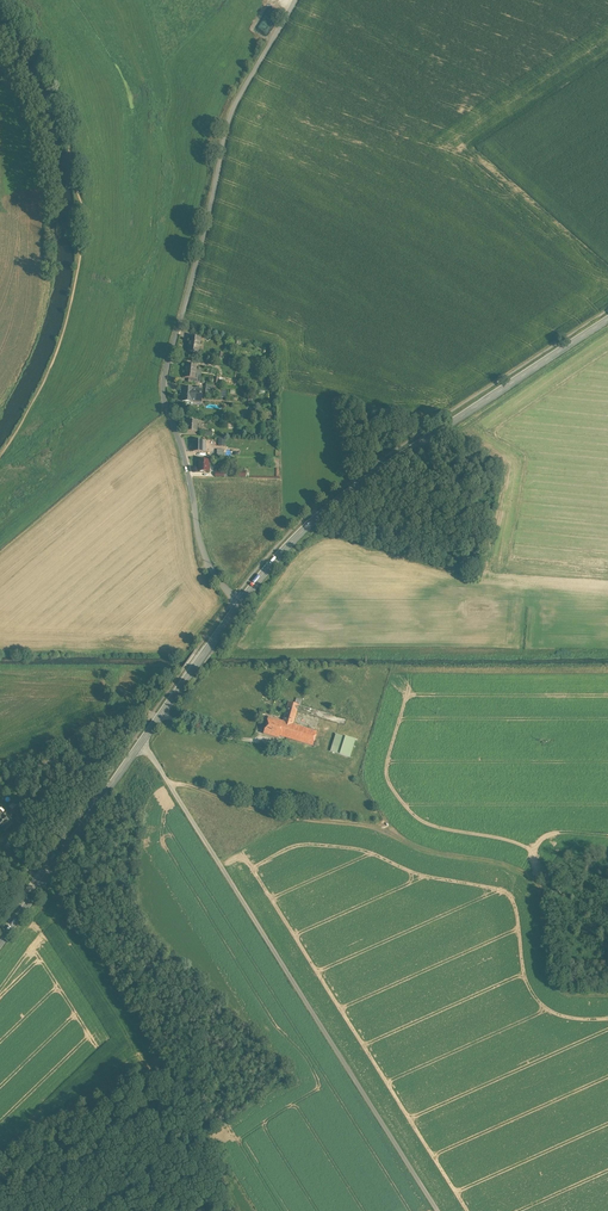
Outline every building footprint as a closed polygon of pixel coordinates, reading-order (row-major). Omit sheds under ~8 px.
[(201,338),(190,337),(188,352),(199,353),(201,338)] [(197,365),(187,364),(185,378),(189,378),(195,379),(194,383),(200,383),(201,370),(196,370),(197,365)] [(193,389),(184,388),(183,401),(192,402),(193,394),(193,389)] [(198,421),(188,420),(187,431),(197,432),(198,421)] [(205,441),(193,441),(193,451),(205,452),(205,441)] [(209,461),(199,460),(199,471),(209,471),(209,461)] [(473,551),(466,551),(466,556),(464,556),(464,563),(470,563),(470,565),(475,565),(475,562),(474,562),(473,551)] [(295,704),(289,702),(283,722),(279,736),(313,746),(317,732),(293,725),(297,711),(345,725),(346,719),(300,705),(295,704)] [(283,722),(268,717),(264,734),(279,738),(279,736),(283,722)] [(355,740),(336,734),(331,751),(350,757),(355,740)] [(18,805),(12,810),(16,814),(21,808),(18,805)] [(3,829),(10,821),(4,815),(3,815),(0,818),(0,826),(3,829)]
